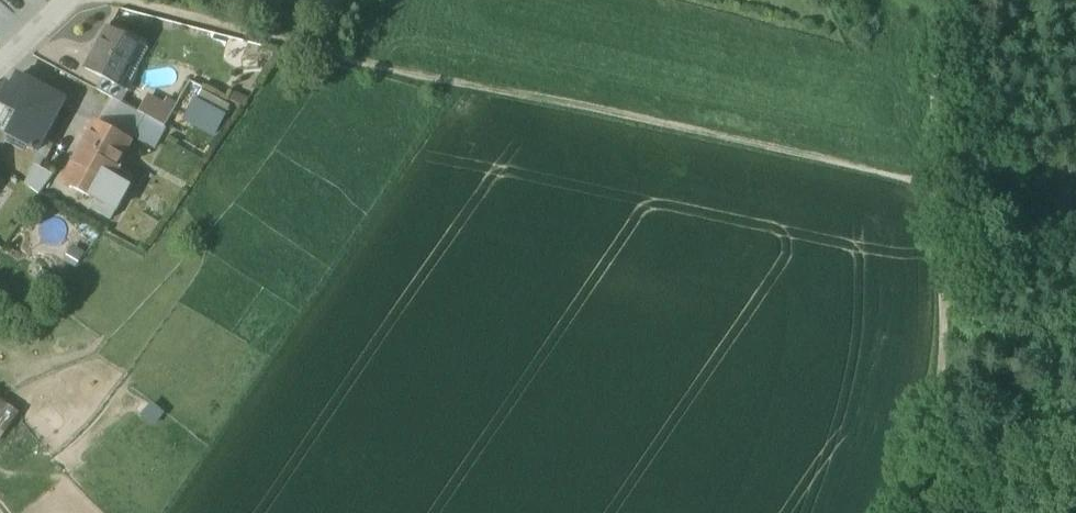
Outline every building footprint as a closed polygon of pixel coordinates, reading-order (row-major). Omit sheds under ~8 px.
[(105,78),(113,83),(124,63),(127,65),(139,44),(108,27),(85,68),(105,78)] [(149,49),(139,44),(127,65),(124,63),(113,83),(127,90),(149,49)] [(12,128),(27,136),(24,143),(32,147),(31,149),(34,150),(35,149),(38,150),(64,100),(18,76),(12,86),(8,84),(0,100),(0,104),(6,107),(19,114),(12,128)] [(98,90),(113,98),(120,102),(127,90),(113,83),(105,78),(98,90)] [(230,105),(202,90),(197,99),(196,101),(205,106),(224,116),(230,105)] [(148,94),(139,112),(144,115),(165,126),(178,103),(167,97),(164,102),(148,94)] [(182,119),(194,126),(205,106),(196,101),(197,99),(195,97),(182,119)] [(139,112),(120,102),(113,98),(99,124),(130,141),(132,136),(144,115),(139,112)] [(213,136),(224,116),(205,106),(194,126),(213,136)] [(19,114),(6,107),(0,118),(0,130),(8,135),(12,128),(19,114)] [(144,115),(132,136),(154,148),(166,127),(165,126),(144,115)] [(100,202),(102,203),(115,179),(128,187),(134,176),(117,166),(130,141),(99,124),(96,123),(64,182),(100,202)] [(8,135),(24,143),(27,136),(12,128),(8,135)] [(53,174),(35,164),(24,183),(39,194),(53,174)] [(128,187),(115,179),(102,203),(100,202),(96,210),(111,218),(128,187)] [(64,259),(76,267),(85,252),(73,244),(64,259)] [(19,410),(0,397),(0,438),(19,410)]
